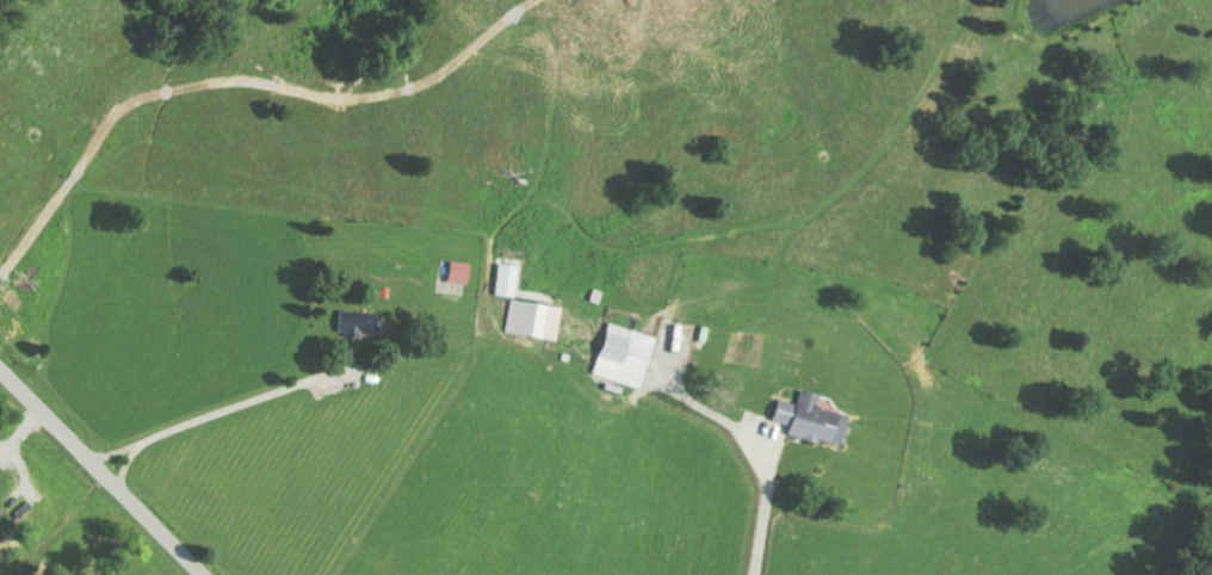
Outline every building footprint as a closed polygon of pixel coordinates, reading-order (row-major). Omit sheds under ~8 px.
[(442,282),(466,286),(469,266),(445,262),(442,282)] [(512,266),(493,265),(492,297),(511,298),(512,266)] [(555,340),(559,308),(509,302),(505,335),(555,340)] [(372,337),(372,314),(330,313),(330,336),(372,337)] [(638,389),(652,338),(603,325),(590,376),(638,389)] [(835,446),(844,416),(816,408),(819,396),(798,390),(793,406),(773,400),(767,421),(785,426),(782,436),(813,445),(814,440),(835,446)]
